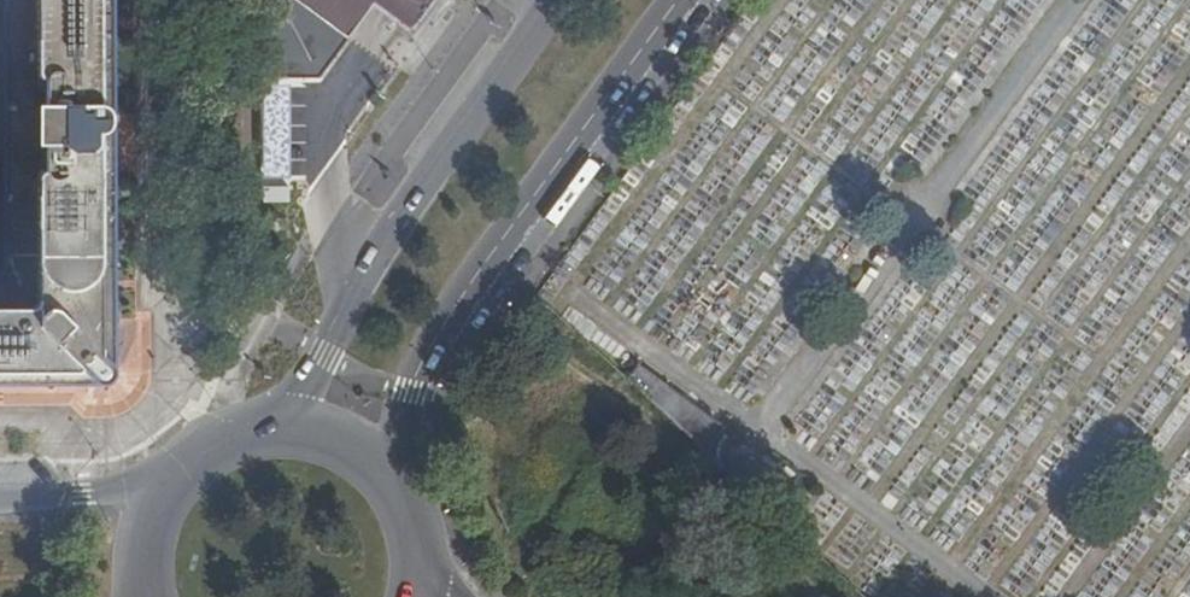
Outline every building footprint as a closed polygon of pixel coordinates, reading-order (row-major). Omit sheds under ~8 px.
[(5,277),(0,277),(0,386),(47,386),(47,390),(61,389),(61,385),(96,384),(113,384),(116,379),(117,374),(118,369),(117,299),(116,0),(0,0),(0,163),(2,163),(5,277)] [(302,0),(284,0),(280,6),(264,5),(264,76),(316,77),(347,33),(302,0)] [(347,33),(370,3),(391,18),(409,32),(433,0),(302,0),(347,33)] [(289,187),(264,187),(264,203),(289,203),(289,187)] [(638,367),(629,380),(700,446),(714,424),(638,367)]
